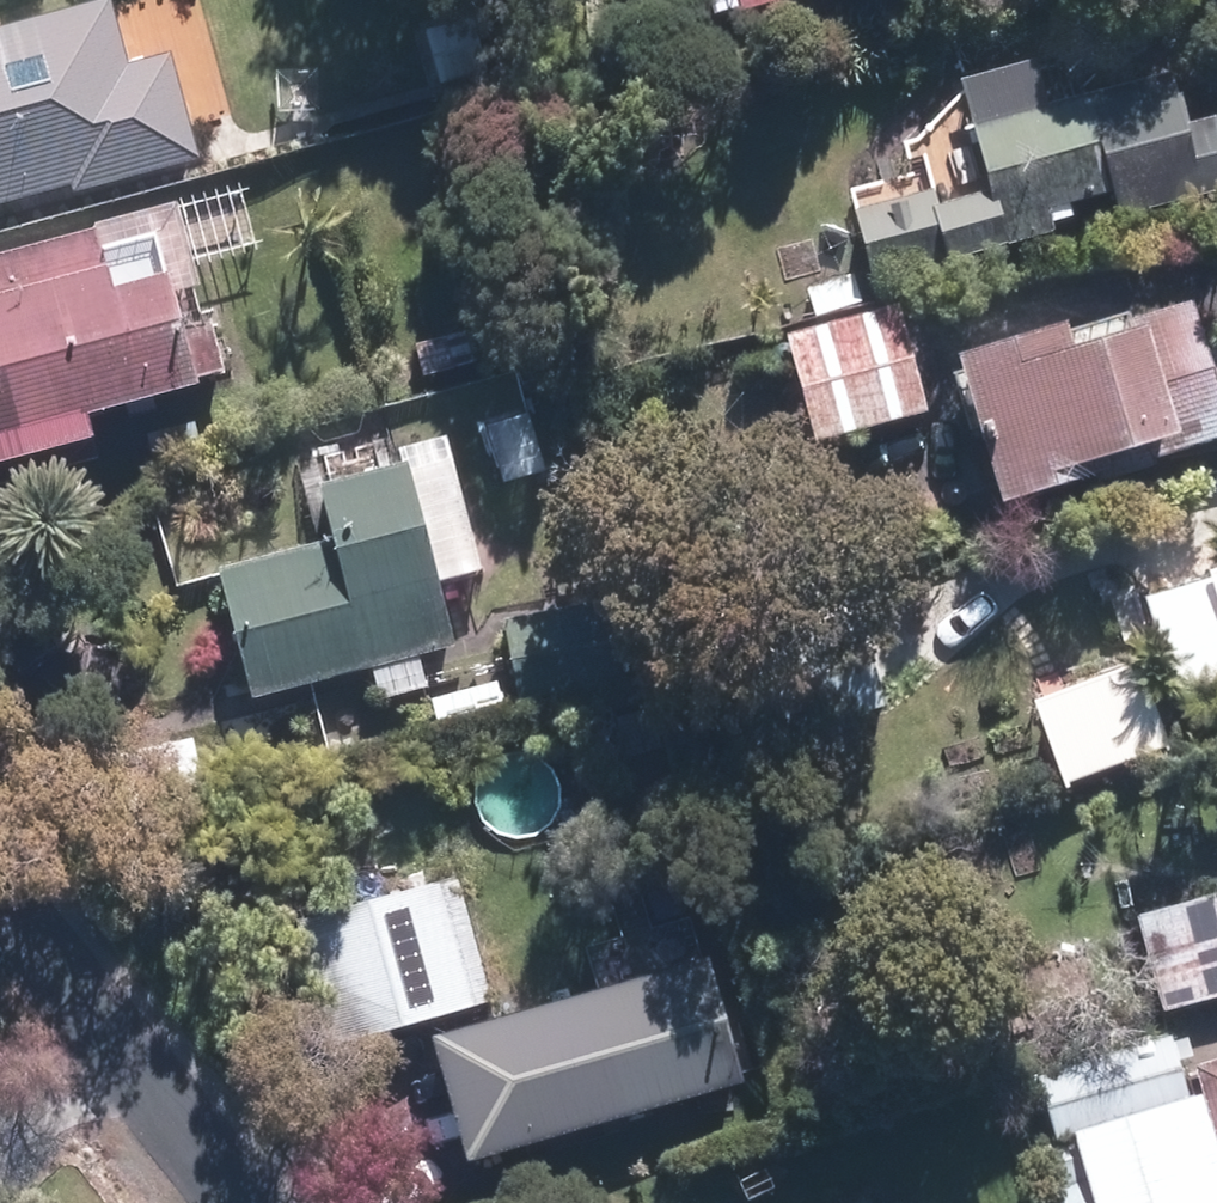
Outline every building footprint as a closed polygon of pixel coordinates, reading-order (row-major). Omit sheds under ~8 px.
[(201,158),(172,54),(130,65),(112,0),(104,0),(0,28),(0,212),(201,158)] [(727,15),(787,0),(723,0),(727,15)] [(426,29),(440,86),(493,72),(479,15),(426,29)] [(900,274),(1033,248),(1026,213),(1132,193),(1137,216),(1216,201),(1216,119),(1196,124),(1185,72),(1110,87),(1104,62),(1057,72),(1056,64),(980,79),(1003,189),(954,199),(953,192),(887,205),(900,274)] [(121,455),(111,413),(232,381),(206,273),(191,276),(181,233),(125,247),(121,229),(0,259),(0,486),(121,455)] [(810,326),(832,434),(943,411),(919,303),(810,326)] [(1030,501),(1116,480),(1112,464),(1192,444),(1193,449),(1216,443),(1216,329),(1211,306),(1100,334),(1097,327),(993,354),(1030,501)] [(424,347),(433,377),(503,357),(494,327),(424,347)] [(492,426),(508,481),(558,466),(543,413),(492,426)] [(384,665),(393,699),(436,687),(427,655),(470,644),(454,581),(495,570),(460,438),(419,450),(422,462),(343,484),(358,535),(236,569),(270,697),(384,665)] [(1216,730),(1216,576),(1168,594),(1216,730)] [(1138,660),(1037,694),(1065,778),(1167,742),(1138,660)] [(440,698),(448,730),(515,713),(507,681),(440,698)] [(320,921),(355,1043),(505,1000),(470,879),(320,921)] [(1178,1011),(1216,1001),(1216,896),(1152,912),(1178,1011)] [(710,966),(442,1034),(472,1155),(741,1089),(710,966)] [(1200,1066),(1188,1030),(1037,1076),(1056,1137),(1043,1141),(1062,1202),(1216,1202),(1216,1061),(1200,1066)]
